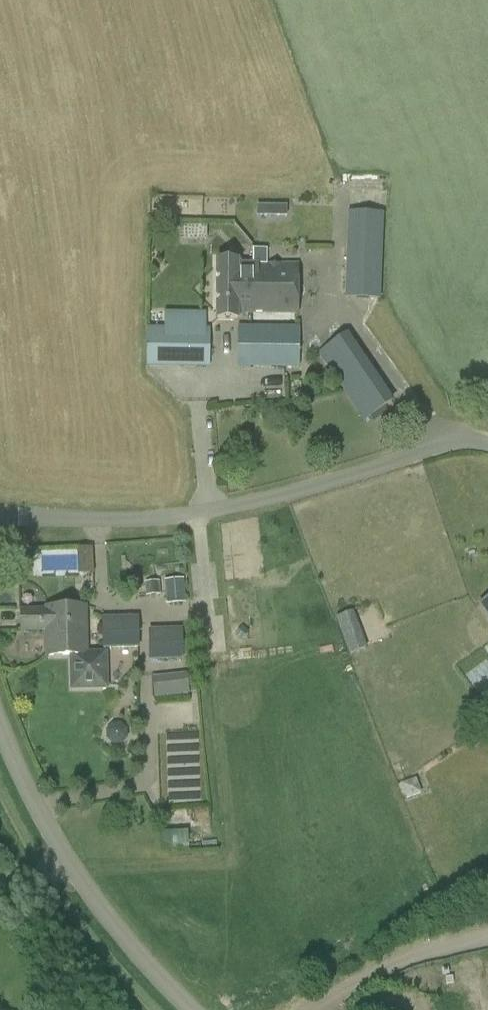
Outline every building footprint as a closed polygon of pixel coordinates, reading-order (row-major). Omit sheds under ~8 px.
[(257,206),(257,216),(272,216),(272,206),(257,206)] [(348,212),(345,298),(381,299),(384,213),(348,212)] [(205,226),(192,226),(193,240),(206,240),(205,226)] [(238,313),(297,314),(298,266),(238,265),(238,261),(218,261),(217,319),(237,319),(238,313)] [(209,368),(210,326),(208,326),(208,328),(147,328),(147,367),(209,368)] [(299,327),(237,326),(236,368),(298,368),(299,327)] [(318,353),(364,422),(394,401),(348,334),(318,353)] [(262,407),(261,420),(273,420),(274,407),(262,407)] [(81,546),(82,571),(93,571),(92,545),(81,546)] [(44,568),(80,569),(80,551),(44,550),(44,568)] [(183,579),(164,580),(166,604),(185,603),(183,579)] [(160,581),(145,582),(146,596),(161,594),(160,581)] [(480,604),(487,615),(487,598),(480,604)] [(48,655),(71,655),(72,689),(107,688),(106,653),(86,654),(86,608),(46,608),(46,611),(22,611),(22,631),(47,630),(48,655)] [(367,647),(353,611),(335,617),(349,654),(367,647)] [(138,616),(102,617),(102,648),(139,647),(138,616)] [(182,628),(148,628),(149,660),(183,660),(182,628)] [(187,673),(152,677),(154,696),(189,692),(187,673)] [(112,723),(106,729),(106,738),(113,744),(122,744),(128,738),(128,728),(121,723),(112,723)] [(416,779),(401,784),(406,797),(420,792),(416,779)] [(189,848),(189,828),(163,830),(164,849),(189,848)]
